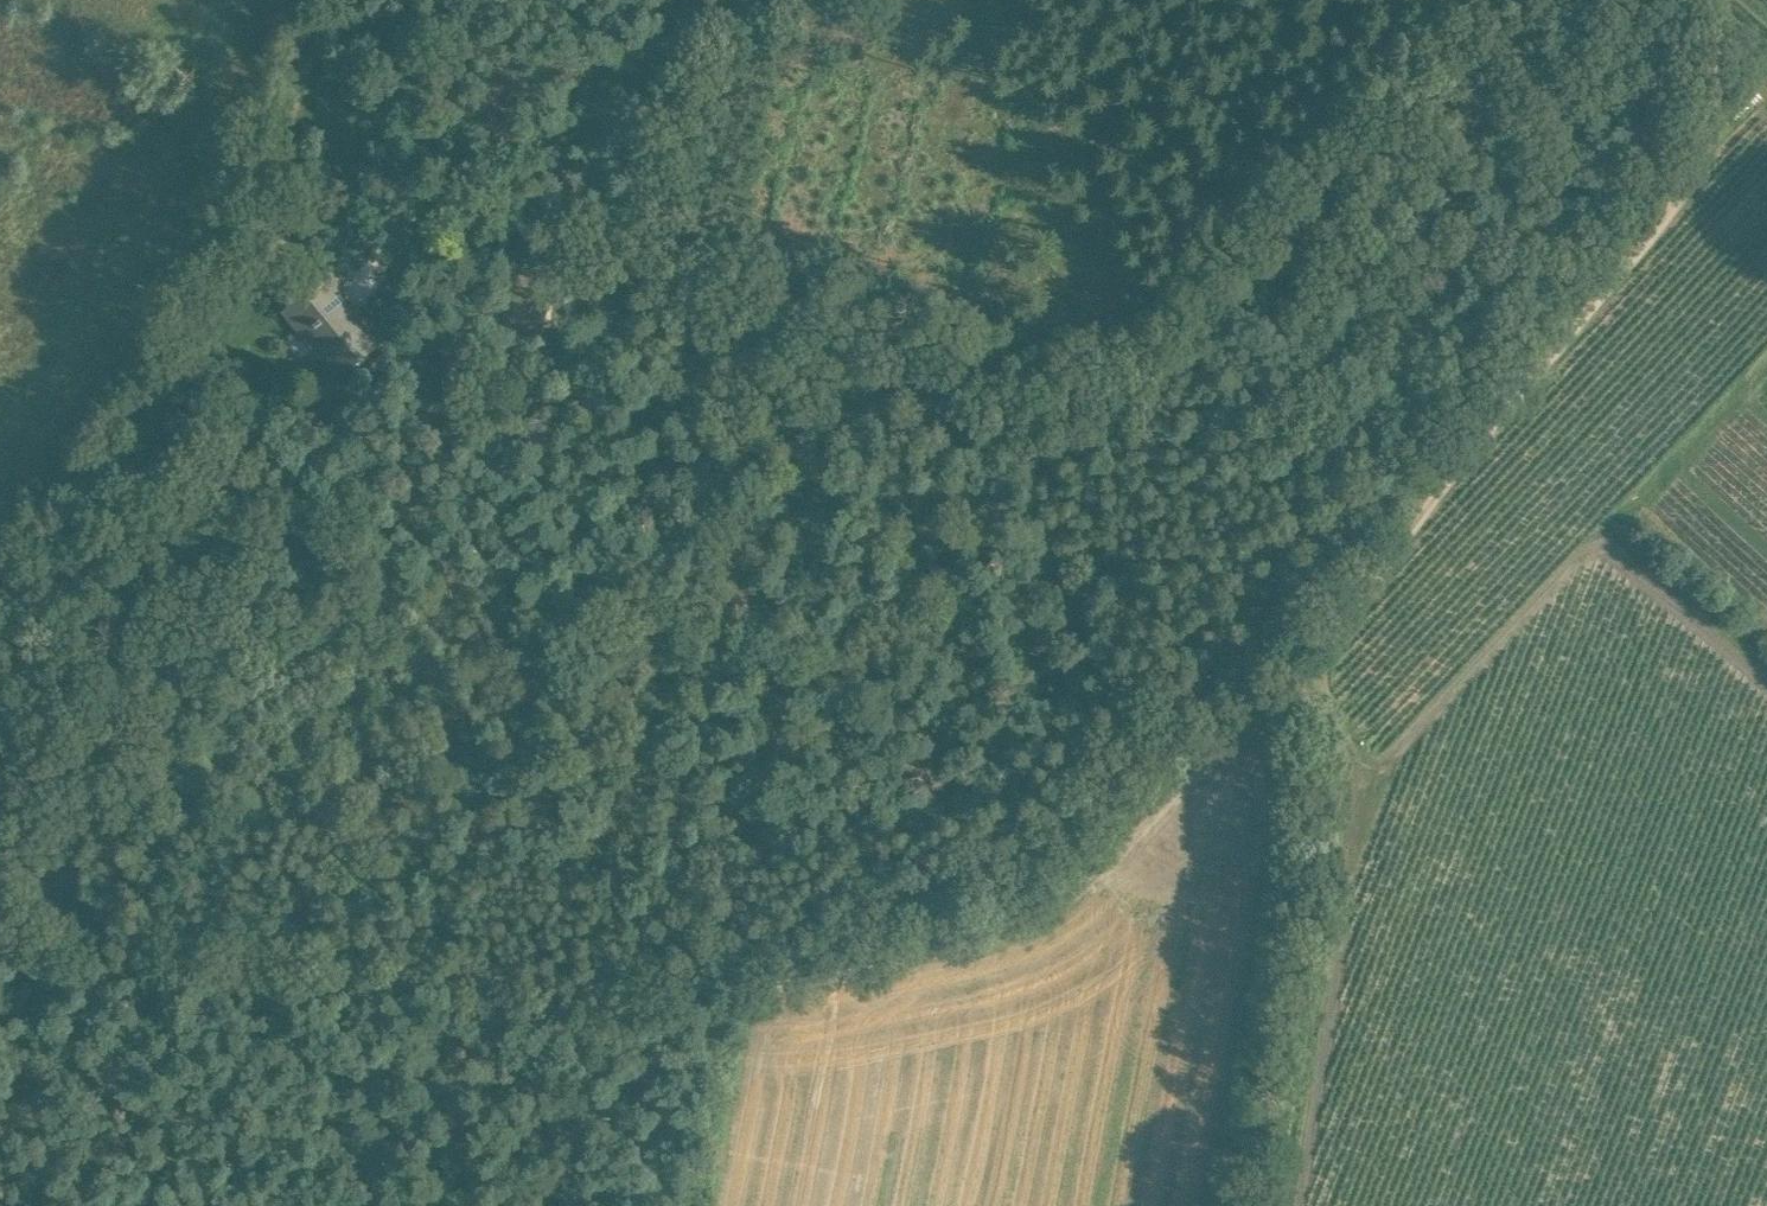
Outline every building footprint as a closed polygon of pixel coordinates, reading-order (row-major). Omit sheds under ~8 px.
[(409,226),(380,218),(374,237),(404,245),(409,226)] [(349,366),(362,355),(381,340),(338,289),(351,278),(340,265),(287,309),(305,331),(316,325),(317,326),(318,325),(335,346),(334,347),(349,366)]
